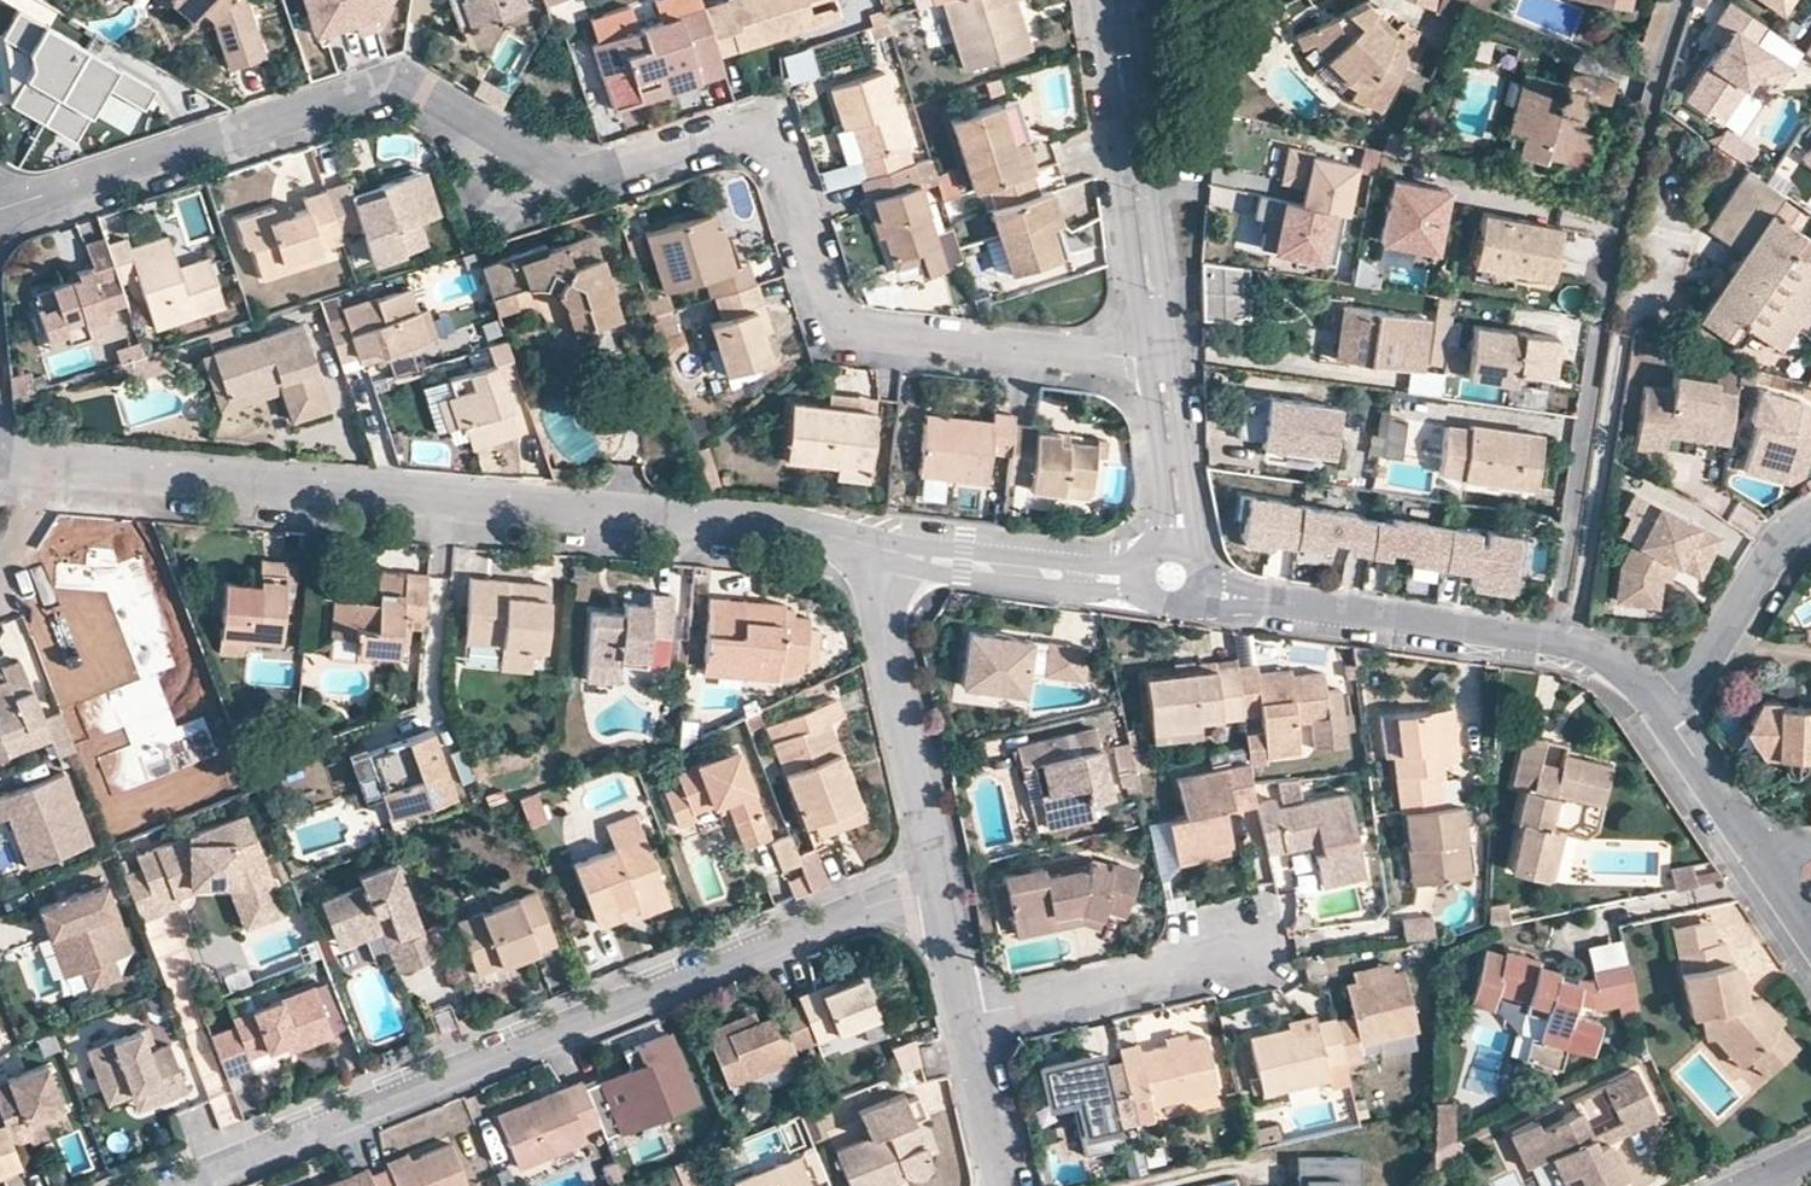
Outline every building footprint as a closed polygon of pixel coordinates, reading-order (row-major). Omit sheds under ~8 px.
[(190,17),(197,9),(204,0),(169,0),(190,17)] [(226,6),(218,0),(204,0),(197,9),(213,22),(226,6)] [(226,6),(213,22),(228,68),(260,58),(242,0),(218,0),(226,6)] [(319,43),(383,20),(391,3),(390,0),(304,0),(319,43)] [(527,5),(525,0),(462,0),(471,25),(527,5)] [(705,6),(719,54),(779,36),(775,24),(810,13),(808,2),(814,0),(728,0),(705,6)] [(810,13),(775,24),(779,36),(842,19),(836,0),(814,0),(808,2),(810,13)] [(934,0),(909,0),(913,13),(936,5),(934,0)] [(943,2),(965,69),(1032,49),(1018,1),(1023,0),(950,0),(943,2)] [(1436,11),(1440,0),(1405,0),(1436,11)] [(1492,12),(1490,0),(1465,0),(1464,1),(1492,12)] [(1625,56),(1621,65),(1645,75),(1669,0),(1654,0),(1625,56)] [(1773,14),(1782,0),(1753,0),(1773,14)] [(1394,24),(1385,34),(1369,17),(1374,11),(1364,2),(1313,29),(1319,40),(1312,43),(1322,61),(1324,60),(1349,78),(1368,84),(1362,96),(1383,106),(1416,33),(1394,24)] [(1711,124),(1736,88),(1751,98),(1759,102),(1782,67),(1747,43),(1759,26),(1724,2),(1701,35),(1715,44),(1677,100),(1711,124)] [(719,54),(705,6),(591,41),(601,75),(628,67),(637,97),(675,85),(668,64),(689,58),(696,80),(723,71),(719,54)] [(888,20),(885,11),(869,16),(872,27),(889,22),(888,20)] [(84,58),(15,16),(4,43),(32,58),(28,84),(12,110),(41,131),(84,58)] [(1319,40),(1313,29),(1295,38),(1300,48),(1312,43),(1319,40)] [(1798,52),(1810,60),(1810,33),(1798,52)] [(84,58),(41,131),(73,148),(100,108),(109,96),(116,100),(134,109),(144,114),(156,97),(84,58)] [(675,85),(696,80),(689,58),(668,64),(675,85)] [(1334,93),(1349,78),(1324,60),(1322,61),(1313,71),(1334,93)] [(1581,163),(1593,126),(1575,120),(1582,98),(1573,96),(1575,88),(1590,93),(1597,75),(1566,65),(1561,80),(1557,91),(1535,85),(1529,106),(1515,101),(1508,127),(1523,131),(1517,151),(1538,157),(1541,152),(1581,163)] [(827,87),(840,131),(850,127),(866,178),(903,166),(898,146),(908,143),(885,69),(827,87)] [(1515,101),(1529,106),(1535,85),(1539,73),(1524,70),(1515,101)] [(1557,91),(1561,80),(1539,73),(1535,85),(1557,91)] [(1590,93),(1604,97),(1610,79),(1597,75),(1590,93)] [(506,93),(481,77),(471,91),(498,107),(506,93)] [(1362,96),(1359,102),(1380,112),(1383,106),(1362,96)] [(1021,143),(1030,139),(1017,101),(1001,107),(1013,144),(1021,143)] [(1001,107),(952,123),(973,192),(988,188),(1030,174),(1021,143),(1013,144),(1001,107)] [(850,127),(840,131),(835,133),(852,183),(857,182),(866,178),(850,127)] [(1401,138),(1382,132),(1377,151),(1393,155),(1398,144),(1401,138)] [(1719,134),(1710,146),(1741,168),(1750,155),(1719,134)] [(1797,164),(1810,174),(1810,142),(1797,164)] [(1398,144),(1393,155),(1411,159),(1414,149),(1398,144)] [(1309,206),(1342,213),(1345,213),(1354,165),(1310,157),(1311,153),(1287,149),(1283,171),(1292,185),(1304,187),(1312,188),(1309,206)] [(888,265),(915,256),(917,263),(924,282),(946,274),(938,248),(914,163),(903,166),(866,178),(857,182),(862,202),(869,200),(881,238),(888,265)] [(423,217),(434,213),(419,171),(409,174),(423,217)] [(1292,185),(1283,171),(1281,183),(1292,185)] [(935,179),(944,203),(962,197),(954,172),(935,179)] [(376,185),(379,195),(350,204),(347,194),(342,180),(320,188),(338,243),(360,235),(369,261),(425,243),(415,219),(423,217),(409,174),(376,185)] [(1038,198),(1030,174),(988,188),(996,212),(1038,198)] [(1740,257),(1698,318),(1737,346),(1748,330),(1771,344),(1810,285),(1810,264),(1799,255),(1809,240),(1791,228),(1800,214),(1779,200),(1780,197),(1760,183),(1745,174),(1705,232),(1740,257)] [(379,195),(376,185),(347,194),(350,204),(379,195)] [(1312,188),(1304,187),(1300,204),(1309,206),(1312,188)] [(302,204),(289,208),(270,216),(268,210),(266,206),(231,218),(241,249),(247,247),(259,279),(321,259),(318,249),(338,243),(320,188),(299,194),(302,204)] [(996,212),(989,214),(1010,276),(1057,262),(1047,230),(1055,227),(1061,225),(1051,195),(1038,198),(996,212)] [(1300,204),(1258,195),(1254,217),(1266,219),(1261,247),(1333,261),(1342,213),(1309,206),(1300,204)] [(1442,207),(1392,198),(1380,260),(1430,268),(1442,207)] [(869,200),(862,202),(874,241),(881,238),(869,200)] [(268,210),(270,216),(289,208),(287,203),(268,210)] [(645,233),(663,290),(705,277),(711,297),(747,286),(742,267),(732,270),(723,242),(718,228),(715,228),(711,214),(645,233)] [(1549,276),(1556,227),(1479,214),(1472,263),(1510,269),(1549,276)] [(1055,227),(1047,230),(1057,262),(1065,259),(1055,227)] [(611,319),(582,233),(539,248),(537,244),(474,265),(483,293),(501,288),(506,303),(525,298),(536,296),(544,297),(553,302),(558,308),(575,302),(584,328),(611,319)] [(104,245),(115,280),(133,275),(150,326),(219,303),(208,269),(177,280),(170,260),(162,235),(124,247),(121,237),(103,242),(104,245)] [(74,270),(74,276),(66,279),(64,274),(45,279),(46,283),(31,289),(35,302),(31,304),(41,337),(62,330),(66,341),(89,334),(85,322),(103,317),(100,307),(121,300),(115,280),(104,245),(86,251),(89,265),(74,270)] [(170,260),(177,280),(208,269),(202,249),(170,260)] [(917,263),(915,256),(888,265),(891,272),(917,263)] [(1510,269),(1472,263),(1470,281),(1507,287),(1510,269)] [(747,286),(756,283),(749,264),(742,267),(747,286)] [(1247,270),(1201,264),(1202,319),(1247,322),(1247,270)] [(64,274),(66,279),(74,276),(74,270),(64,274)] [(711,297),(719,322),(708,326),(725,376),(769,362),(761,336),(752,312),(764,309),(756,283),(747,286),(711,297)] [(1780,350),(1810,305),(1810,285),(1771,344),(1780,350)] [(483,293),(488,309),(506,303),(501,288),(483,293)] [(398,315),(407,312),(399,289),(391,292),(398,315)] [(332,361),(349,355),(374,348),(376,354),(400,347),(416,342),(407,312),(398,315),(391,292),(336,310),(338,318),(320,324),(332,361)] [(1462,300),(1450,299),(1446,331),(1444,345),(1440,374),(1464,378),(1467,355),(1454,354),(1462,300)] [(566,333),(584,328),(575,302),(558,308),(562,321),(566,333)] [(1350,330),(1346,359),(1418,369),(1427,318),(1343,306),(1338,329),(1350,330)] [(419,308),(407,312),(416,342),(429,338),(419,308)] [(761,336),(771,332),(764,309),(752,312),(761,336)] [(85,322),(89,334),(106,328),(103,317),(85,322)] [(318,407),(291,324),(203,351),(218,396),(268,380),(281,419),(318,407)] [(1541,374),(1546,337),(1471,326),(1467,355),(1464,378),(1512,384),(1514,371),(1541,374)] [(1350,330),(1338,329),(1334,357),(1346,359),(1350,330)] [(66,341),(62,330),(41,337),(45,348),(66,341)] [(1555,338),(1546,337),(1541,374),(1550,376),(1555,338)] [(498,383),(518,376),(507,344),(488,350),(493,367),(498,383)] [(376,354),(384,377),(407,369),(400,347),(376,354)] [(376,354),(374,348),(349,355),(352,363),(376,354)] [(508,412),(500,414),(492,389),(500,386),(498,383),(493,367),(447,381),(452,397),(447,398),(456,427),(462,425),(470,452),(516,438),(508,412)] [(1669,373),(1666,388),(1639,385),(1630,447),(1659,452),(1662,433),(1670,428),(1680,428),(1680,437),(1704,440),(1726,443),(1733,393),(1709,390),(1710,378),(1669,373)] [(500,414),(508,412),(500,386),(492,389),(500,414)] [(1795,451),(1802,440),(1810,445),(1810,410),(1805,405),(1756,394),(1748,426),(1753,427),(1741,477),(1761,481),(1774,466),(1787,476),(1804,466),(1801,454),(1795,451)] [(830,395),(830,405),(845,406),(845,396),(830,395)] [(447,398),(438,401),(447,430),(456,427),(447,398)] [(1334,457),(1340,408),(1269,399),(1269,403),(1244,399),(1238,438),(1261,441),(1260,447),(1266,448),(1323,456),(1334,457)] [(791,400),(785,453),(834,459),(832,468),(832,474),(863,477),(870,409),(845,406),(830,405),(791,400)] [(980,485),(985,456),(1005,458),(1010,425),(1010,418),(989,415),(988,421),(924,414),(916,476),(980,485)] [(1380,458),(1399,461),(1404,421),(1385,419),(1380,458)] [(1005,458),(1003,482),(1028,485),(1027,494),(1061,498),(1062,488),(1089,491),(1094,460),(1095,451),(1066,447),(1056,445),(1056,437),(1033,433),(1034,428),(1010,425),(1005,458)] [(1531,487),(1538,437),(1467,428),(1466,430),(1443,427),(1438,470),(1462,474),(1461,477),(1531,487)] [(1680,437),(1680,428),(1670,428),(1662,433),(1680,437)] [(1662,433),(1659,452),(1701,458),(1704,440),(1680,437),(1662,433)] [(1056,437),(1056,445),(1066,447),(1067,437),(1056,437)] [(1801,454),(1810,447),(1810,445),(1802,440),(1795,451),(1801,454)] [(704,442),(689,452),(701,491),(721,492),(704,442)] [(1095,451),(1094,460),(1102,461),(1105,446),(1097,444),(1095,451)] [(785,453),(785,462),(832,468),(834,459),(785,453)] [(1785,488),(1787,476),(1774,466),(1761,481),(1785,488)] [(1062,488),(1061,498),(1088,501),(1089,491),(1062,488)] [(1699,561),(1712,534),(1630,490),(1619,510),(1626,514),(1616,533),(1627,539),(1616,564),(1610,596),(1636,599),(1639,577),(1644,574),(1655,576),(1660,565),(1667,568),(1669,564),(1676,566),(1682,552),(1699,561)] [(1315,562),(1341,565),(1343,556),(1376,561),(1376,566),(1403,570),(1409,521),(1272,500),(1265,550),(1314,557),(1315,562)] [(1433,524),(1409,521),(1403,570),(1427,573),(1433,524)] [(1682,552),(1676,566),(1692,574),(1699,561),(1682,552)] [(261,572),(260,581),(250,580),(225,577),(221,616),(220,633),(242,636),(277,640),(286,562),(263,559),(261,572)] [(1667,568),(1660,565),(1655,576),(1663,577),(1667,568)] [(379,592),(379,601),(369,601),(334,598),(332,628),(358,630),(356,650),(377,651),(398,653),(399,648),(406,648),(408,625),(410,625),(410,617),(422,618),(426,580),(405,579),(406,571),(382,569),(379,592)] [(251,571),(250,580),(260,581),(261,572),(251,571)] [(469,574),(465,638),(503,643),(502,664),(532,666),(534,645),(545,645),(550,594),(512,590),(511,578),(469,574)] [(1636,599),(1649,602),(1655,576),(1644,574),(1639,577),(1636,599)] [(550,594),(551,582),(511,578),(512,590),(550,594)] [(620,600),(627,600),(648,601),(649,590),(621,587),(620,600)] [(627,600),(627,610),(620,609),(591,606),(588,658),(618,660),(645,663),(647,633),(666,634),(670,592),(649,590),(648,601),(627,600)] [(379,601),(379,592),(370,592),(369,601),(379,601)] [(709,596),(703,670),(777,677),(778,671),(779,661),(805,663),(808,625),(808,615),(793,614),(794,609),(784,608),(784,602),(761,600),(760,611),(746,611),(747,599),(709,596)] [(760,611),(761,600),(747,599),(746,611),(760,611)] [(805,663),(816,657),(819,627),(808,625),(805,663)] [(975,626),(967,680),(1029,689),(1032,669),(1037,635),(975,626)] [(220,633),(218,648),(241,650),(242,636),(220,633)] [(666,634),(647,633),(645,663),(664,664),(666,634)] [(1037,635),(1032,669),(1050,671),(1055,637),(1037,635)] [(1088,677),(1093,643),(1055,637),(1050,671),(1088,677)] [(45,733),(37,713),(14,652),(0,658),(0,674),(0,675),(0,751),(45,733)] [(588,658),(587,667),(617,670),(618,660),(588,658)] [(1218,666),(1217,658),(1178,662),(1179,670),(1218,666)] [(778,671),(805,663),(779,661),(778,671)] [(1268,751),(1304,748),(1301,719),(1315,718),(1317,745),(1322,745),(1351,742),(1349,727),(1348,712),(1346,687),(1330,688),(1329,670),(1296,673),(1261,676),(1260,667),(1260,663),(1239,664),(1241,685),(1244,716),(1265,714),(1266,733),(1247,735),(1247,739),(1249,761),(1269,759),(1268,751)] [(1241,685),(1239,664),(1218,666),(1220,687),(1241,685)] [(1296,673),(1295,664),(1260,667),(1261,676),(1296,673)] [(1150,672),(1154,721),(1203,717),(1223,715),(1223,719),(1244,718),(1244,716),(1241,685),(1220,687),(1218,666),(1179,670),(1150,672)] [(836,695),(766,725),(804,819),(856,798),(826,719),(841,712),(836,695)] [(72,743),(58,705),(37,713),(45,733),(52,751),(72,743)] [(1436,768),(1435,757),(1447,755),(1461,754),(1456,705),(1399,712),(1403,749),(1395,750),(1402,809),(1407,809),(1444,803),(1441,775),(1441,768),(1436,768)] [(1795,712),(1773,712),(1773,706),(1752,707),(1740,727),(1750,729),(1749,749),(1759,759),(1787,761),(1787,758),(1793,758),(1799,758),(1800,762),(1810,762),(1810,712),(1795,712)] [(1349,727),(1358,725),(1357,711),(1348,712),(1349,727)] [(1395,750),(1403,749),(1399,712),(1385,713),(1389,749),(1395,750)] [(1204,732),(1203,717),(1154,721),(1155,736),(1204,732)] [(428,726),(380,743),(393,780),(375,787),(385,814),(450,792),(428,726)] [(1740,727),(1736,734),(1749,749),(1750,729),(1740,727)] [(1046,821),(1093,811),(1090,795),(1110,791),(1100,743),(1071,750),(1066,730),(1017,741),(1021,761),(1032,759),(1047,756),(1053,785),(1039,788),(1046,821)] [(1514,788),(1523,790),(1518,822),(1525,825),(1516,872),(1550,879),(1559,831),(1553,830),(1560,797),(1604,806),(1611,767),(1565,758),(1563,769),(1561,777),(1539,772),(1541,765),(1544,743),(1523,739),(1514,788)] [(375,787),(393,780),(380,743),(369,747),(374,763),(368,766),(375,787)] [(767,834),(733,748),(673,770),(679,785),(663,791),(676,825),(692,818),(689,809),(713,800),(722,796),(727,806),(741,843),(767,834)] [(1441,775),(1449,775),(1447,755),(1435,757),(1436,768),(1441,768),(1441,775)] [(1039,788),(1053,785),(1047,756),(1032,759),(1039,788)] [(1231,840),(1225,807),(1239,804),(1240,807),(1258,803),(1257,802),(1253,778),(1249,761),(1178,774),(1180,786),(1186,815),(1170,818),(1176,850),(1231,840)] [(1541,765),(1539,772),(1561,777),(1563,769),(1541,765)] [(87,837),(61,767),(0,790),(0,814),(5,812),(13,809),(16,817),(8,820),(24,861),(87,837)] [(537,788),(518,795),(529,824),(547,816),(537,788)] [(1312,840),(1322,838),(1324,849),(1314,851),(1321,881),(1365,873),(1348,792),(1277,806),(1276,798),(1257,802),(1258,803),(1268,849),(1312,840)] [(722,796),(713,800),(716,810),(727,806),(722,796)] [(809,831),(815,827),(861,809),(856,798),(804,819),(809,831)] [(1411,843),(1417,842),(1422,877),(1472,872),(1465,801),(1444,803),(1407,809),(1411,843)] [(5,812),(8,820),(16,817),(13,809),(5,812)] [(274,892),(245,813),(154,847),(158,859),(141,866),(150,889),(168,882),(171,889),(188,882),(188,874),(202,874),(202,882),(225,882),(235,882),(243,904),(274,892)] [(1146,818),(1157,870),(1175,867),(1164,814),(1146,818)] [(619,915),(616,907),(633,900),(636,908),(639,915),(668,903),(633,815),(605,826),(614,849),(572,866),(595,924),(619,915)] [(1568,833),(1559,831),(1550,879),(1559,881),(1568,833)] [(784,870),(799,864),(798,859),(788,836),(772,842),(784,870)] [(1322,838),(1312,840),(1314,851),(1324,849),(1322,838)] [(1233,851),(1231,840),(1176,850),(1178,862),(1233,851)] [(1414,878),(1422,877),(1417,842),(1411,843),(1409,843),(1414,878)] [(827,881),(815,852),(798,859),(799,864),(803,873),(810,889),(827,881)] [(1083,865),(1077,863),(1040,872),(1037,860),(998,869),(1000,877),(992,879),(999,913),(1008,911),(1044,903),(1046,910),(1071,903),(1101,912),(1103,903),(1124,910),(1137,866),(1109,856),(1105,863),(1086,856),(1083,865)] [(318,899),(331,935),(384,915),(403,964),(426,955),(391,859),(355,873),(360,884),(318,899)] [(177,904),(171,889),(168,882),(150,889),(141,866),(121,874),(139,918),(177,904)] [(1689,868),(1672,872),(1676,889),(1693,885),(1689,868)] [(803,873),(787,878),(794,895),(810,889),(803,873)] [(202,882),(202,874),(188,874),(188,882),(202,882)] [(122,929),(102,877),(34,902),(45,933),(53,930),(59,945),(71,941),(79,963),(77,965),(84,986),(117,974),(109,953),(103,937),(122,929)] [(281,911),(274,892),(243,904),(235,882),(225,882),(242,927),(281,911)] [(474,970),(499,960),(536,947),(553,940),(533,888),(454,918),(474,970)] [(636,908),(633,900),(616,907),(619,915),(636,908)] [(1008,911),(1013,927),(1068,914),(1096,923),(1101,912),(1071,903),(1046,910),(1044,903),(1008,911)] [(403,964),(384,915),(331,935),(335,945),(377,929),(379,936),(391,968),(403,964)] [(1715,946),(1710,922),(1672,930),(1677,954),(1715,946)] [(128,946),(122,929),(103,937),(109,953),(128,946)] [(79,963),(71,941),(59,945),(53,930),(45,933),(59,972),(77,965),(79,963)] [(1747,1005),(1738,1006),(1735,993),(1744,991),(1740,972),(1739,966),(1733,963),(1728,964),(1724,944),(1715,946),(1677,954),(1690,1018),(1700,1016),(1706,1042),(1712,1041),(1725,1038),(1743,1061),(1752,1055),(1767,1072),(1793,1051),(1777,1029),(1780,1024),(1761,1001),(1747,1005)] [(1545,975),(1540,985),(1531,982),(1534,972),(1537,959),(1504,948),(1502,951),(1486,946),(1469,998),(1489,1006),(1495,991),(1525,1001),(1522,1010),(1541,1018),(1534,1036),(1527,1034),(1520,1057),(1555,1068),(1562,1047),(1587,1055),(1597,1024),(1572,1016),(1574,1010),(1571,1007),(1574,1002),(1591,1006),(1591,1011),(1618,1005),(1618,1001),(1634,997),(1627,965),(1592,972),(1592,981),(1585,982),(1576,980),(1573,984),(1545,975)] [(538,953),(536,947),(499,960),(502,968),(538,953)] [(1360,967),(1362,980),(1398,974),(1395,960),(1360,967)] [(1370,1054),(1368,1039),(1417,1028),(1405,972),(1398,974),(1362,980),(1345,984),(1351,1012),(1334,1015),(1344,1060),(1370,1054)] [(1545,975),(1534,972),(1531,982),(1540,985),(1545,975)] [(801,998),(816,1038),(878,1015),(863,975),(840,983),(801,998)] [(798,992),(801,998),(840,983),(837,977),(798,992)] [(330,1028),(311,979),(228,1011),(232,1020),(207,1029),(222,1069),(248,1059),(244,1051),(282,1036),(291,1033),(295,1041),(330,1028)] [(1744,991),(1735,993),(1738,1006),(1747,1005),(1744,991)] [(1638,1011),(1634,997),(1618,1001),(1618,1005),(1620,1015),(1638,1011)] [(778,1011),(758,1018),(728,1029),(725,1021),(705,1029),(726,1083),(769,1067),(795,1057),(778,1011)] [(758,1018),(755,1011),(725,1021),(728,1029),(758,1018)] [(1315,1019),(1316,1027),(1294,1031),(1292,1023),(1249,1032),(1263,1093),(1329,1078),(1326,1062),(1344,1060),(1334,1015),(1315,1019)] [(1316,1027),(1315,1019),(1292,1023),(1294,1031),(1316,1027)] [(149,1046),(157,1043),(148,1022),(141,1025),(149,1046)] [(157,1043),(149,1046),(141,1025),(89,1044),(110,1097),(134,1088),(157,1079),(164,1093),(185,1086),(168,1039),(157,1043)] [(1168,1035),(1169,1044),(1188,1041),(1187,1032),(1168,1035)] [(295,1041),(291,1033),(282,1036),(285,1045),(295,1041)] [(898,1064),(918,1057),(911,1034),(891,1041),(898,1064)] [(1154,1112),(1152,1101),(1217,1086),(1208,1036),(1188,1041),(1169,1044),(1140,1051),(1139,1042),(1119,1046),(1122,1060),(1128,1085),(1134,1116),(1154,1112)] [(1734,1069),(1743,1061),(1725,1038),(1712,1041),(1734,1069)] [(934,1041),(920,1043),(924,1068),(938,1066),(934,1041)] [(619,1064),(622,1071),(656,1058),(653,1050),(619,1064)] [(1091,1066),(1105,1063),(1103,1050),(1089,1053),(1091,1066)] [(1052,1098),(1075,1094),(1086,1149),(1121,1141),(1117,1122),(1135,1118),(1134,1116),(1128,1085),(1122,1060),(1105,1063),(1091,1066),(1089,1053),(1044,1062),(1052,1098)] [(1759,1078),(1767,1072),(1752,1055),(1743,1061),(1759,1078)] [(800,1069),(795,1057),(769,1067),(774,1078),(800,1069)] [(656,1058),(622,1071),(586,1085),(600,1120),(605,1134),(623,1127),(675,1108),(656,1058)] [(25,1116),(44,1109),(47,1116),(65,1109),(46,1059),(0,1077),(0,1109),(11,1137),(31,1130),(29,1123),(25,1116)] [(1622,1133),(1657,1119),(1638,1074),(1604,1089),(1619,1122),(1622,1133)] [(134,1088),(140,1102),(164,1093),(157,1079),(134,1088)] [(500,1112),(519,1164),(586,1138),(582,1127),(600,1120),(586,1085),(584,1080),(500,1112)] [(861,1106),(871,1136),(838,1149),(852,1185),(883,1185),(900,1179),(896,1172),(903,1169),(907,1175),(915,1179),(925,1176),(930,1171),(933,1164),(933,1156),(918,1119),(930,1115),(921,1094),(911,1098),(907,1088),(861,1106)] [(1451,1136),(1452,1095),(1433,1095),(1432,1136),(1451,1136)] [(11,1137),(0,1109),(0,1163),(4,1162),(18,1157),(11,1137)] [(47,1116),(44,1109),(25,1116),(29,1123),(47,1116)] [(1562,1177),(1576,1170),(1584,1185),(1599,1185),(1622,1177),(1607,1141),(1596,1146),(1590,1135),(1580,1112),(1541,1129),(1538,1124),(1511,1135),(1525,1166),(1552,1156),(1557,1168),(1562,1177)] [(1275,1120),(1252,1125),(1254,1137),(1278,1132),(1275,1120)] [(1622,1133),(1619,1122),(1590,1135),(1596,1146),(1607,1141),(1622,1133)] [(661,1137),(637,1145),(641,1159),(665,1151),(661,1137)] [(1449,1141),(1430,1150),(1429,1185),(1447,1185),(1449,1141)] [(453,1143),(412,1159),(389,1168),(372,1174),(377,1185),(470,1185),(453,1143)] [(412,1159),(409,1151),(386,1160),(389,1168),(412,1159)] [(1273,1185),(1363,1185),(1364,1153),(1302,1151),(1301,1172),(1308,1172),(1308,1185),(1300,1184),(1273,1183),(1273,1185)] [(676,1163),(684,1185),(685,1185),(706,1185),(694,1155),(676,1163)] [(801,1156),(775,1166),(782,1185),(781,1185),(813,1185),(801,1156)] [(775,1166),(733,1183),(734,1185),(781,1185),(782,1185),(775,1166)] [(322,1185),(377,1185),(372,1174),(369,1167),(322,1185)] [(1497,1185),(1522,1185),(1514,1168),(1493,1178),(1497,1185)] [(896,1172),(900,1179),(907,1175),(903,1169),(896,1172)] [(1562,1177),(1565,1185),(1584,1185),(1576,1170),(1562,1177)]
